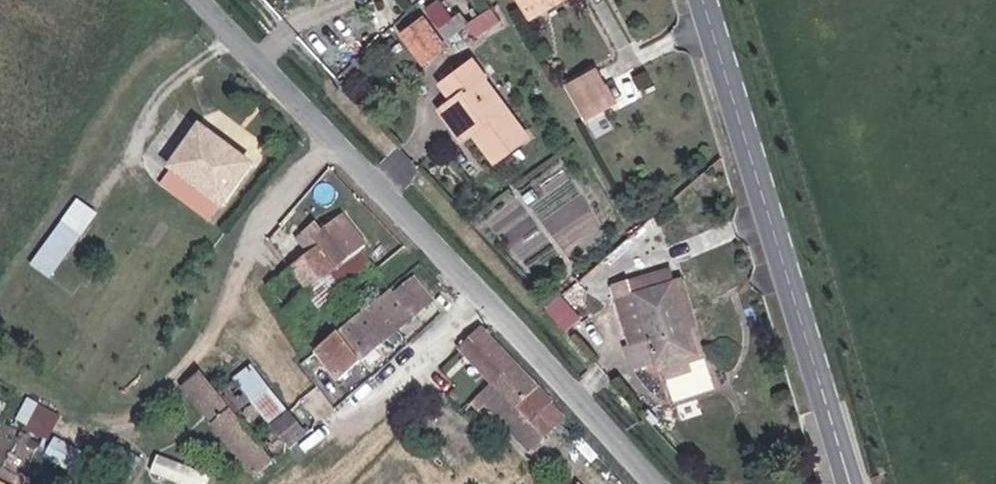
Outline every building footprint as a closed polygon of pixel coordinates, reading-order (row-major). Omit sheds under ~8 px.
[(559,0),(520,0),(530,16),(559,0)] [(530,16),(538,31),(589,0),(559,0),(530,16)] [(475,32),(503,18),(496,4),(468,18),(475,32)] [(444,52),(423,22),(404,35),(425,65),(444,52)] [(480,150),(499,176),(536,153),(484,76),(446,101),(458,118),(480,150)] [(596,141),(627,123),(608,86),(575,105),(596,141)] [(471,157),(480,150),(458,118),(449,124),(471,157)] [(254,177),(187,126),(156,167),(223,219),(254,177)] [(51,277),(89,223),(68,209),(30,262),(51,277)] [(648,231),(641,215),(626,222),(634,237),(648,231)] [(320,252),(307,262),(328,287),(355,266),(373,251),(345,217),(313,243),(320,252)] [(328,287),(307,262),(287,280),(307,303),(328,287)] [(374,289),(355,266),(328,287),(348,311),(374,289)] [(620,297),(627,315),(643,311),(642,308),(679,294),(680,297),(690,294),(682,273),(620,297)] [(284,322),(318,366),(363,329),(360,325),(386,305),(374,289),(348,311),(328,287),(307,303),(284,322)] [(680,297),(697,350),(719,341),(701,290),(690,294),(680,297)] [(656,354),(641,359),(634,361),(642,386),(702,367),(697,350),(680,297),(679,294),(642,308),(643,311),(656,354)] [(363,329),(385,354),(424,322),(408,303),(394,315),(386,305),(360,325),(363,329)] [(554,334),(569,320),(554,304),(539,318),(554,334)] [(627,315),(641,359),(656,354),(643,311),(627,315)] [(554,334),(577,359),(592,344),(569,320),(554,334)] [(363,329),(318,366),(338,393),(385,354),(363,329)] [(495,401),(518,380),(480,340),(457,363),(461,369),(451,378),(469,398),(464,404),(453,393),(443,403),(466,429),(495,401)] [(495,401),(516,422),(536,400),(518,380),(495,401)] [(247,483),(265,483),(273,478),(220,408),(201,384),(181,399),(247,483)] [(265,432),(280,421),(252,384),(238,395),(265,432)] [(273,478),(290,465),(265,432),(238,395),(220,408),(273,478)] [(530,436),(552,416),(536,400),(516,422),(530,436)] [(31,441),(89,471),(104,441),(46,411),(31,441)] [(265,432),(290,465),(306,453),(280,421),(265,432)] [(212,474),(158,451),(150,470),(182,483),(207,483),(212,474)]
